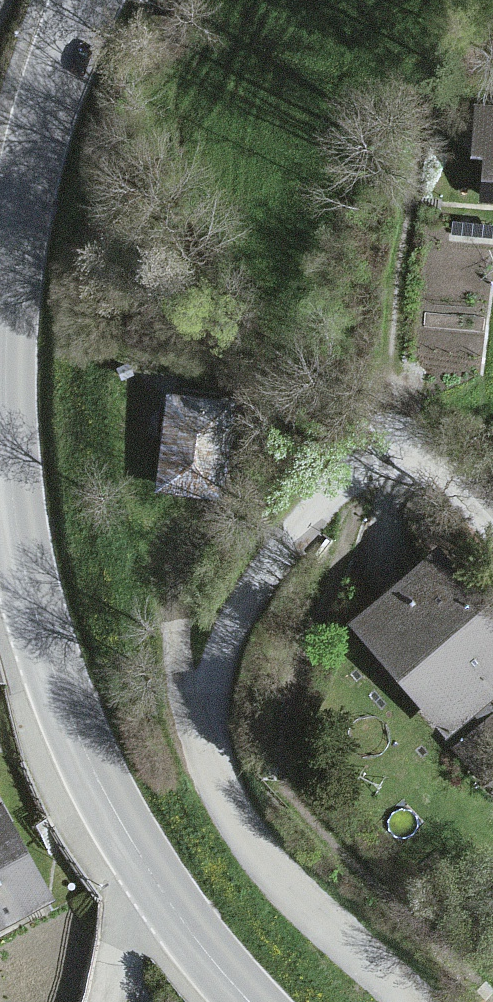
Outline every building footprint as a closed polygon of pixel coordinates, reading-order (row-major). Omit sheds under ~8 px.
[(479,205),(492,207),(492,127),(479,205)] [(160,478),(226,485),(236,389),(170,382),(160,478)] [(345,633),(444,744),(492,699),(492,633),(427,563),(345,633)] [(55,903),(0,808),(0,937),(55,903)]
